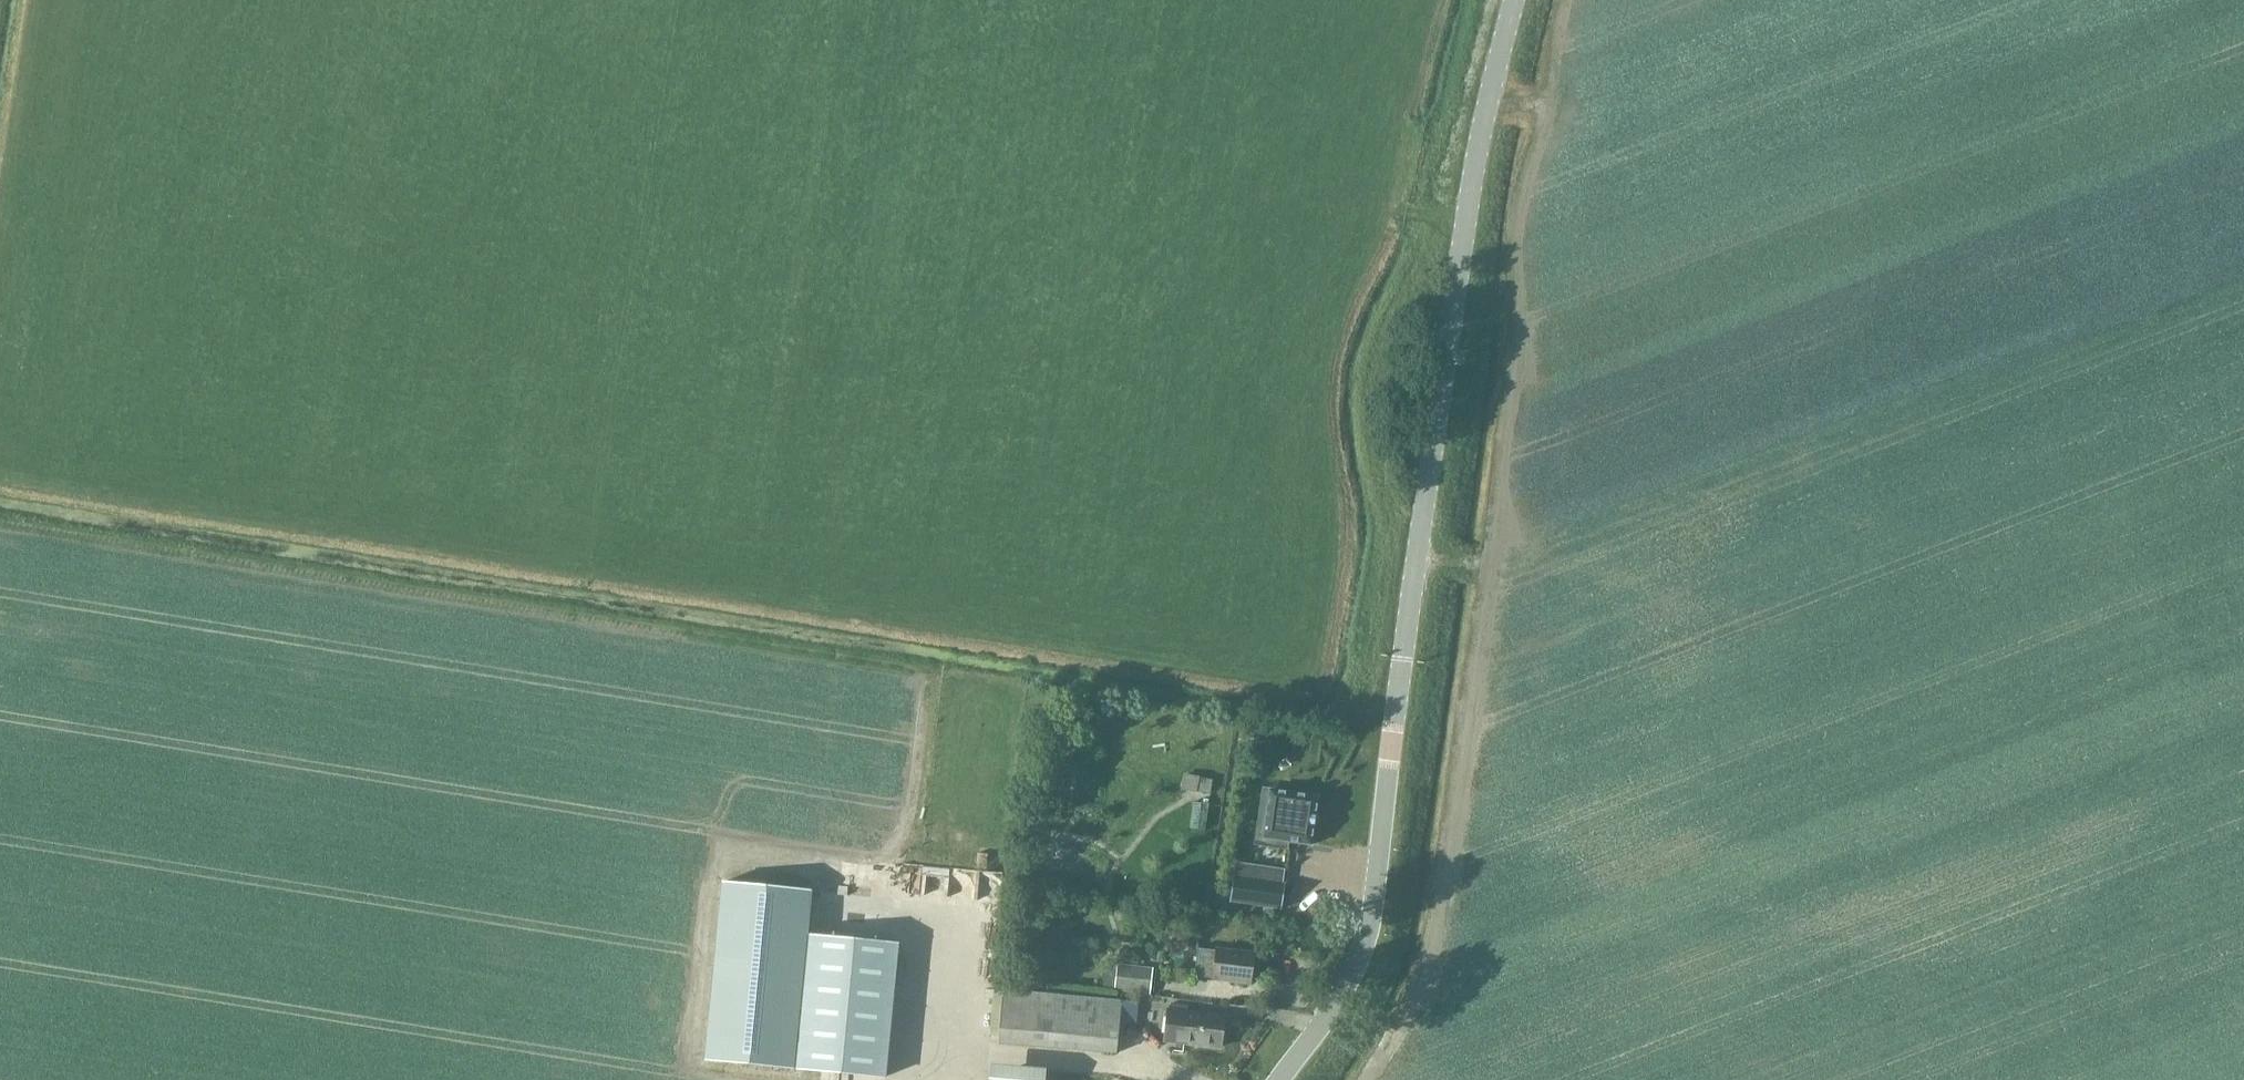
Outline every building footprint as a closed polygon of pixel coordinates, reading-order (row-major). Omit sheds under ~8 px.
[(1262,787),(1255,845),(1277,847),(1278,841),(1315,845),(1322,795),(1262,787)] [(1232,884),(1229,900),(1278,907),(1281,891),(1232,884)] [(1126,908),(1114,908),(1114,915),(1120,921),(1126,921),(1126,908)] [(796,1068),(815,1070),(885,1077),(898,944),(809,936),(796,1068)] [(1216,951),(1196,949),(1193,976),(1212,979),(1212,980),(1250,984),(1253,953),(1216,949),(1216,951)] [(1117,964),(1114,990),(1149,994),(1152,968),(1117,964)] [(1118,1022),(1120,1000),(991,989),(988,1035),(997,1036),(996,1043),(1115,1053),(1118,1022)] [(1120,1000),(1118,1022),(1135,1024),(1137,1002),(1120,1000)] [(1220,1047),(1224,1017),(1224,1015),(1165,1009),(1161,1041),(1220,1047)] [(989,1079),(1044,1079),(1045,1068),(990,1063),(989,1079)]
